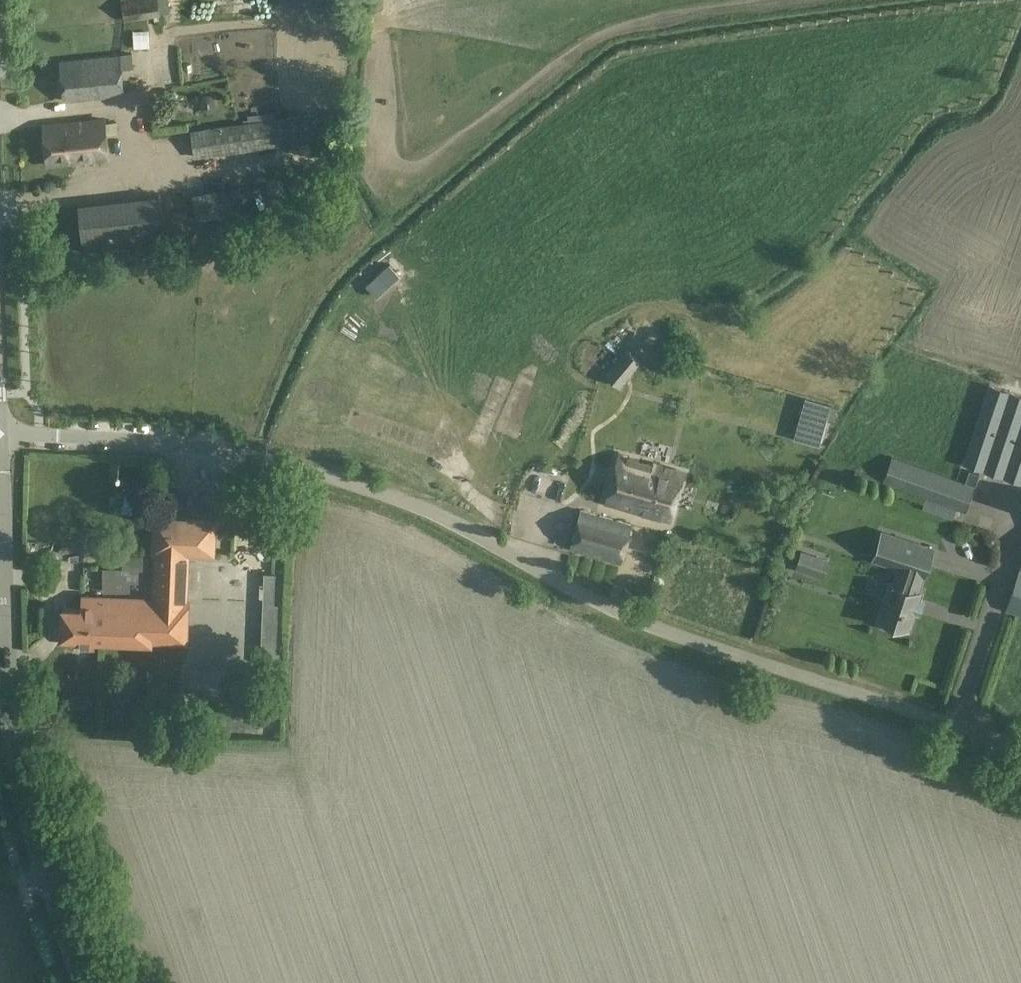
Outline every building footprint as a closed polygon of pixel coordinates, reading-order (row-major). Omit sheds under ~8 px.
[(125,21),(146,18),(143,0),(122,0),(125,21)] [(256,9),(238,14),(242,28),(260,23),(256,9)] [(119,53),(122,73),(135,72),(133,52),(119,53)] [(122,73),(119,53),(58,60),(63,102),(124,96),(122,73)] [(202,94),(198,98),(200,110),(206,114),(210,113),(215,108),(214,98),(207,94),(202,94)] [(314,112),(190,129),(194,157),(318,140),(314,112)] [(103,116),(43,123),(47,164),(108,158),(103,116)] [(626,348),(604,375),(620,387),(641,360),(626,348)] [(963,462),(1020,482),(1020,394),(988,383),(963,462)] [(830,407),(826,419),(834,421),(837,409),(830,407)] [(618,453),(605,501),(670,518),(683,471),(618,453)] [(926,498),(957,509),(965,512),(975,485),(892,455),(882,482),(926,498)] [(122,503),(121,512),(138,513),(138,505),(122,503)] [(581,510),(570,549),(621,563),(631,524),(581,510)] [(242,511),(238,527),(261,533),(266,517),(242,511)] [(981,516),(978,526),(990,529),(993,519),(981,516)] [(61,608),(60,637),(76,637),(75,646),(92,646),(92,641),(151,643),(151,640),(186,641),(188,600),(186,600),(188,553),(214,554),(215,520),(153,517),(152,552),(154,552),(152,598),(82,595),(82,609),(61,608)] [(881,532),(873,558),(899,566),(893,584),(884,581),(880,594),(886,596),(878,620),(884,622),(882,627),(899,633),(901,628),(907,630),(912,616),(918,598),(920,593),(916,591),(922,574),(924,574),(932,549),(881,532)] [(801,551),(794,570),(812,576),(818,557),(801,551)] [(102,585),(148,585),(148,557),(125,557),(125,569),(102,569),(102,585)] [(1005,610),(1020,615),(1020,561),(1005,610)] [(263,573),(262,584),(274,584),(275,573),(263,573)] [(279,653),(275,653),(260,652),(259,664),(279,664),(279,653)]
